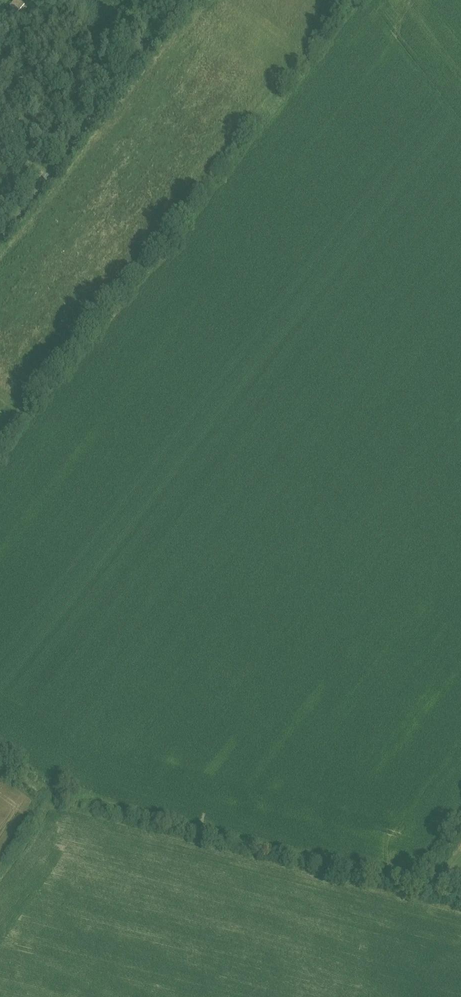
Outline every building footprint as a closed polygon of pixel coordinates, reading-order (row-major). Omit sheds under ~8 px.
[(23,0),(11,0),(6,8),(14,13),(23,0)]
